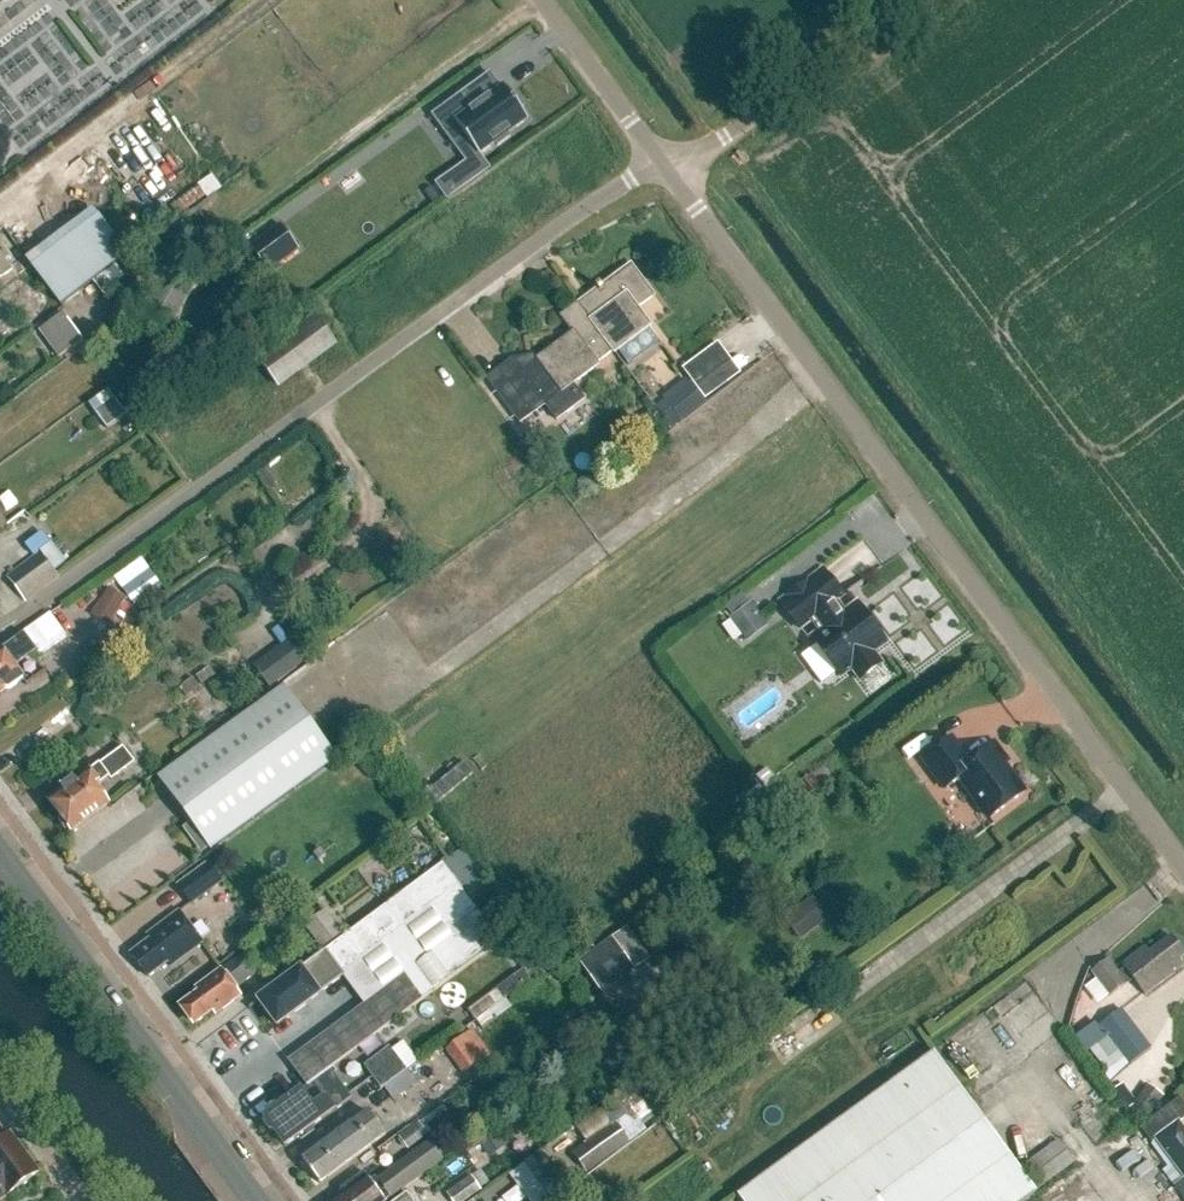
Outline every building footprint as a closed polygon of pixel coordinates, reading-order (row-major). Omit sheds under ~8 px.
[(207,4),(203,0),(105,0),(105,1),(91,1),(91,0),(71,0),(71,5),(87,6),(86,10),(106,32),(115,32),(125,23),(128,27),(150,28),(151,27),(179,28),(207,4)] [(528,119),(521,109),(524,107),(515,94),(512,97),(504,86),(476,107),(464,91),(431,115),(454,147),(467,139),(479,155),(495,143),(498,146),(510,137),(508,134),(528,119)] [(40,143),(56,107),(39,99),(36,107),(17,98),(20,92),(9,87),(0,106),(0,118),(4,120),(2,126),(40,143)] [(99,216),(31,268),(61,306),(129,254),(99,216)] [(285,225),(249,241),(261,270),(298,255),(285,225)] [(13,271),(0,253),(0,279),(1,280),(13,271)] [(631,264),(577,304),(612,352),(614,354),(619,351),(628,364),(659,342),(649,329),(652,326),(638,308),(654,296),(631,264)] [(171,320),(182,298),(166,290),(155,312),(171,320)] [(585,400),(574,384),(599,365),(597,363),(612,352),(577,304),(560,316),(572,333),(537,359),(538,361),(522,373),(521,372),(495,391),(520,425),(532,416),(528,411),(542,401),(557,421),(585,400)] [(39,331),(59,358),(83,340),(63,314),(39,331)] [(327,332),(267,374),(277,389),(338,346),(327,332)] [(718,342),(682,369),(695,387),(731,361),(718,342)] [(687,382),(664,400),(667,404),(657,411),(658,412),(663,419),(670,428),(680,421),(704,403),(687,382)] [(107,429),(127,415),(108,390),(89,405),(107,429)] [(663,419),(658,412),(650,411),(643,416),(642,425),(647,431),(655,433),(662,428),(663,419)] [(60,579),(40,552),(7,577),(26,603),(60,579)] [(873,653),(887,643),(858,604),(844,614),(836,603),(843,597),(823,570),(780,602),(786,611),(800,629),(806,625),(810,622),(819,633),(812,639),(840,677),(852,668),(861,680),(882,665),(873,653)] [(109,627),(126,599),(109,588),(91,616),(109,627)] [(752,605),(732,620),(747,640),(766,626),(752,605)] [(69,608),(56,618),(63,627),(76,618),(69,608)] [(37,651),(40,655),(68,635),(51,611),(24,631),(25,633),(0,651),(0,695),(6,690),(10,691),(25,680),(15,667),(37,651)] [(292,637),(253,666),(270,688),(309,660),(292,637)] [(285,686),(158,778),(210,850),(337,758),(285,686)] [(951,738),(923,760),(945,790),(960,779),(990,819),(1025,793),(1003,765),(1008,762),(993,743),(969,761),(951,738)] [(68,830),(71,834),(110,805),(97,787),(110,778),(112,781),(135,763),(123,747),(91,771),(90,770),(75,781),(74,779),(61,788),(62,791),(48,801),(60,818),(56,820),(65,832),(68,830)] [(764,787),(773,780),(766,770),(756,777),(764,787)] [(438,794),(446,805),(477,782),(468,771),(438,794)] [(191,906),(222,882),(207,862),(176,885),(191,906)] [(286,1060),(306,1087),(330,1068),(501,942),(443,864),(426,877),(259,1000),(277,1025),(345,975),(343,972),(380,944),(403,975),(286,1060)] [(800,941),(829,920),(812,898),(784,919),(800,941)] [(167,964),(170,968),(203,943),(179,911),(147,936),(150,940),(131,954),(149,978),(167,964)] [(342,933),(325,911),(305,927),(321,949),(342,933)] [(1149,953),(1147,949),(1123,967),(1124,969),(1119,972),(1109,959),(1092,972),(1110,996),(1126,984),(1127,985),(1133,980),(1145,996),(1183,966),(1183,964),(1180,959),(1183,956),(1183,953),(1171,936),(1149,953)] [(599,995),(636,969),(615,937),(577,964),(599,995)] [(668,958),(678,952),(673,943),(663,949),(668,958)] [(236,988),(264,968),(251,949),(196,989),(198,993),(183,1004),(185,1008),(183,1010),(191,1022),(194,1020),(197,1024),(213,1012),(215,1016),(243,997),(236,988)] [(508,998),(531,982),(522,969),(467,1008),(481,1027),(513,1004),(508,998)] [(1152,1048),(1122,1009),(1099,1026),(1129,1065),(1152,1048)] [(490,1054),(473,1031),(462,1039),(478,1062),(490,1054)] [(364,1066),(382,1089),(407,1070),(389,1046),(364,1066)] [(1020,1168),(935,1052),(738,1195),(742,1200),(1023,1200),(1075,1163),(1058,1140),(1020,1168)] [(352,1098),(330,1068),(306,1087),(263,1118),(265,1121),(264,1125),(270,1132),(274,1133),(285,1148),(352,1098)] [(453,1097),(463,1089),(457,1082),(447,1089),(453,1097)] [(624,1116),(571,1153),(586,1173),(646,1131),(643,1126),(659,1114),(636,1082),(612,1099),(624,1116)] [(1133,1105),(1135,1101),(1123,1084),(1114,1090),(1128,1109),(1134,1106),(1133,1105)] [(1149,1117),(1163,1097),(1147,1085),(1135,1101),(1133,1105),(1134,1106),(1149,1117)] [(585,1138),(608,1123),(600,1110),(576,1126),(585,1138)] [(320,1184),(386,1135),(369,1112),(303,1160),(320,1184)] [(1149,1131),(1178,1170),(1183,1165),(1183,1130),(1172,1114),(1149,1131)] [(427,1136),(417,1124),(399,1138),(408,1150),(427,1136)] [(7,1195),(39,1171),(11,1134),(0,1142),(0,1200),(7,1195)] [(385,1200),(390,1197),(390,1198),(445,1158),(432,1140),(377,1181),(376,1179),(371,1182),(364,1172),(342,1189),(340,1197),(334,1200),(385,1200)] [(484,1158),(491,1153),(483,1141),(475,1146),(484,1158)] [(558,1196),(532,1159),(516,1170),(525,1182),(539,1200),(550,1200),(558,1196)] [(480,1190),(470,1176),(445,1194),(450,1200),(466,1200),(480,1190)] [(407,1193),(396,1200),(413,1200),(407,1193)]
